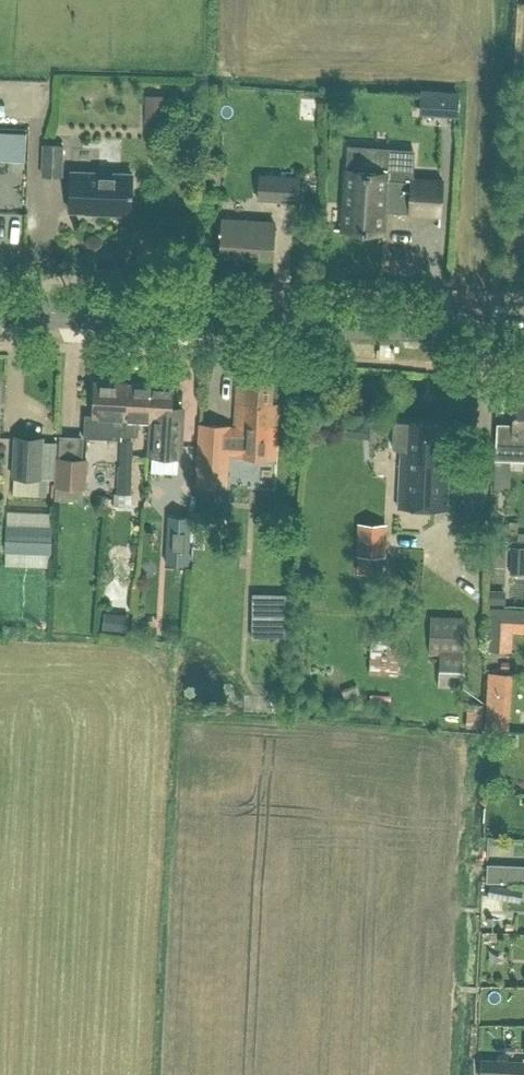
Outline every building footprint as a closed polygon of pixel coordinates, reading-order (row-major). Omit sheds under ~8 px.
[(10,93),(10,78),(0,78),(0,93),(10,93)] [(146,93),(146,96),(146,119),(163,119),(164,93),(146,93)] [(463,129),(464,97),(428,96),(427,128),(463,129)] [(41,144),(41,176),(62,176),(62,144),(41,144)] [(426,171),(425,147),(414,148),(415,171),(426,171)] [(334,227),(334,229),(383,232),(384,211),(439,214),(438,224),(439,225),(442,180),(410,178),(410,180),(386,179),(387,171),(346,168),(347,158),(346,158),(343,206),(346,206),(344,228),(334,227)] [(70,171),(69,210),(131,212),(132,173),(70,171)] [(299,176),(283,175),(263,173),(259,173),(257,199),(297,203),(297,202),(298,177),(299,176)] [(67,188),(36,189),(38,240),(65,239),(64,207),(68,207),(67,188)] [(395,217),(395,236),(420,237),(420,217),(395,217)] [(219,254),(272,258),(275,221),(222,218),(219,254)] [(277,426),(278,404),(279,404),(279,402),(271,402),(272,380),(237,379),(235,427),(229,426),(229,425),(200,424),(198,485),(227,486),(228,452),(234,453),(234,455),(276,457),(277,426)] [(115,434),(117,381),(94,380),(92,415),(85,414),(84,436),(112,438),(112,434),(115,434)] [(152,383),(151,383),(117,381),(115,434),(137,436),(138,419),(150,419),(152,383)] [(172,384),(152,383),(150,419),(148,453),(180,455),(183,405),(171,404),(172,384)] [(510,471),(523,472),(523,402),(514,401),(512,447),(511,447),(510,471)] [(442,450),(443,424),(408,422),(408,421),(393,420),(391,448),(401,448),(397,506),(445,509),(447,473),(445,472),(446,450),(442,450)] [(42,436),(15,435),(13,476),(40,477),(42,436)] [(131,505),(132,479),(136,479),(136,467),(132,467),(133,441),(119,440),(119,467),(114,467),(113,505),(131,505)] [(56,456),(55,485),(54,500),(72,501),(73,486),(84,486),(86,458),(56,456)] [(454,461),(452,491),(469,491),(471,462),(454,461)] [(186,516),(168,516),(166,562),(184,563),(186,516)] [(386,554),(386,521),(358,521),(357,571),(372,571),(372,554),(386,554)] [(512,548),(523,547),(523,537),(511,538),(512,548)] [(278,603),(252,603),(251,625),(278,625),(278,603)] [(427,653),(438,653),(437,686),(462,687),(464,617),(428,615),(427,653)] [(400,631),(372,629),(370,674),(397,675),(400,631)] [(487,648),(509,649),(511,630),(488,629),(487,648)] [(515,667),(490,667),(488,725),(514,725),(515,667)] [(485,722),(486,685),(467,685),(466,721),(485,722)] [(514,1057),(514,1064),(516,1070),(519,1074),(523,1074),(523,1057),(514,1057)]
